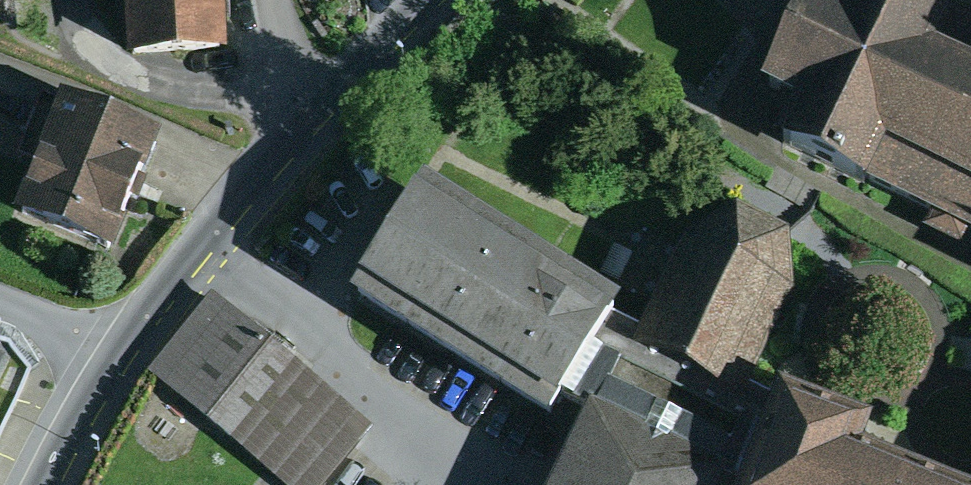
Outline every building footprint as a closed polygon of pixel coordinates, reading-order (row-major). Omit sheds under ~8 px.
[(124,70),(228,65),(225,0),(121,0),(124,70)] [(845,17),(813,3),(766,106),(798,120),(780,160),(970,246),(970,31),(903,0),(853,0),(845,17)] [(161,148),(62,108),(14,226),(112,266),(161,148)] [(422,204),(352,316),(553,440),(568,415),(599,365),(623,327),(422,204)] [(792,237),(737,208),(684,249),(640,339),(623,327),(599,365),(765,442),(780,405),(747,391),(796,298),(792,237)] [(210,298),(147,375),(282,484),(331,484),(375,433),(210,298)] [(599,365),(568,415),(587,424),(559,484),(747,484),(765,442),(599,365)] [(780,405),(765,442),(747,484),(877,484),(860,478),(874,442),(780,405)]
